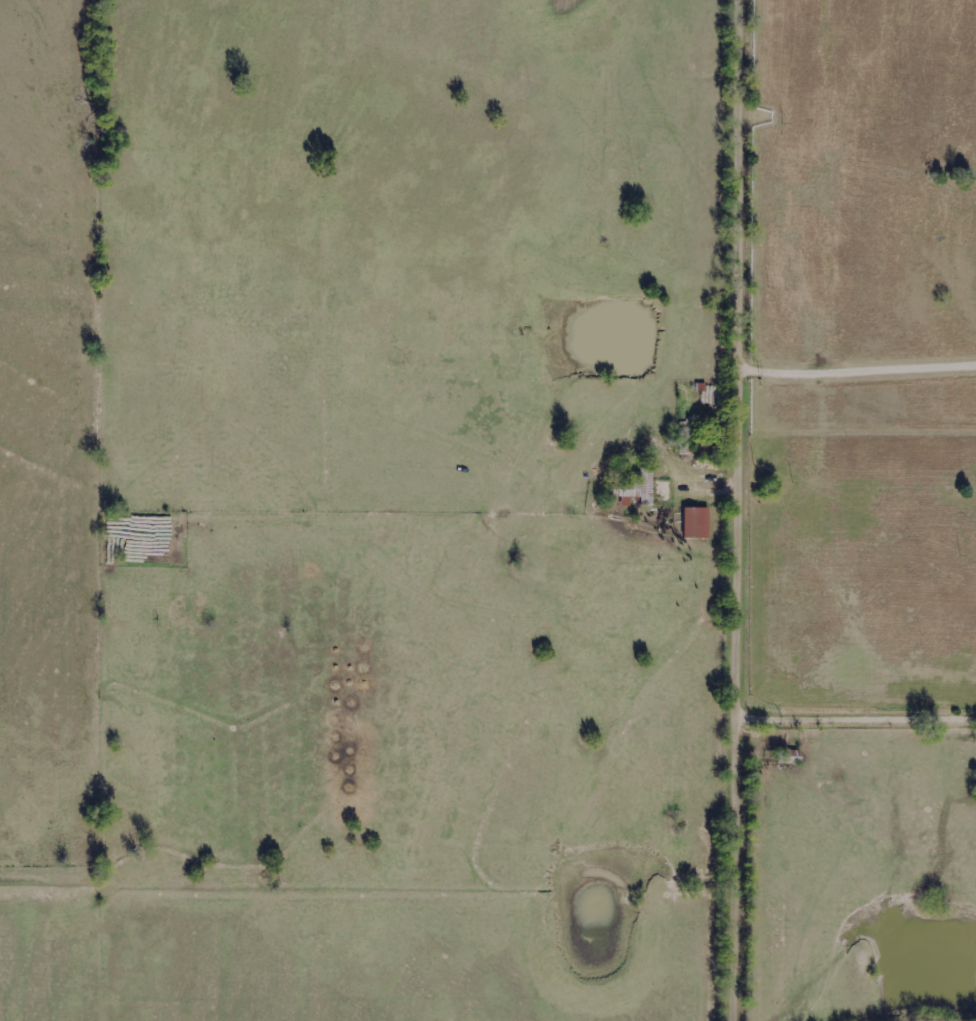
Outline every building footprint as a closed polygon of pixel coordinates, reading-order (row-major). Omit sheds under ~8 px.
[(710,508),(685,508),(684,538),(709,539),(710,508)]
